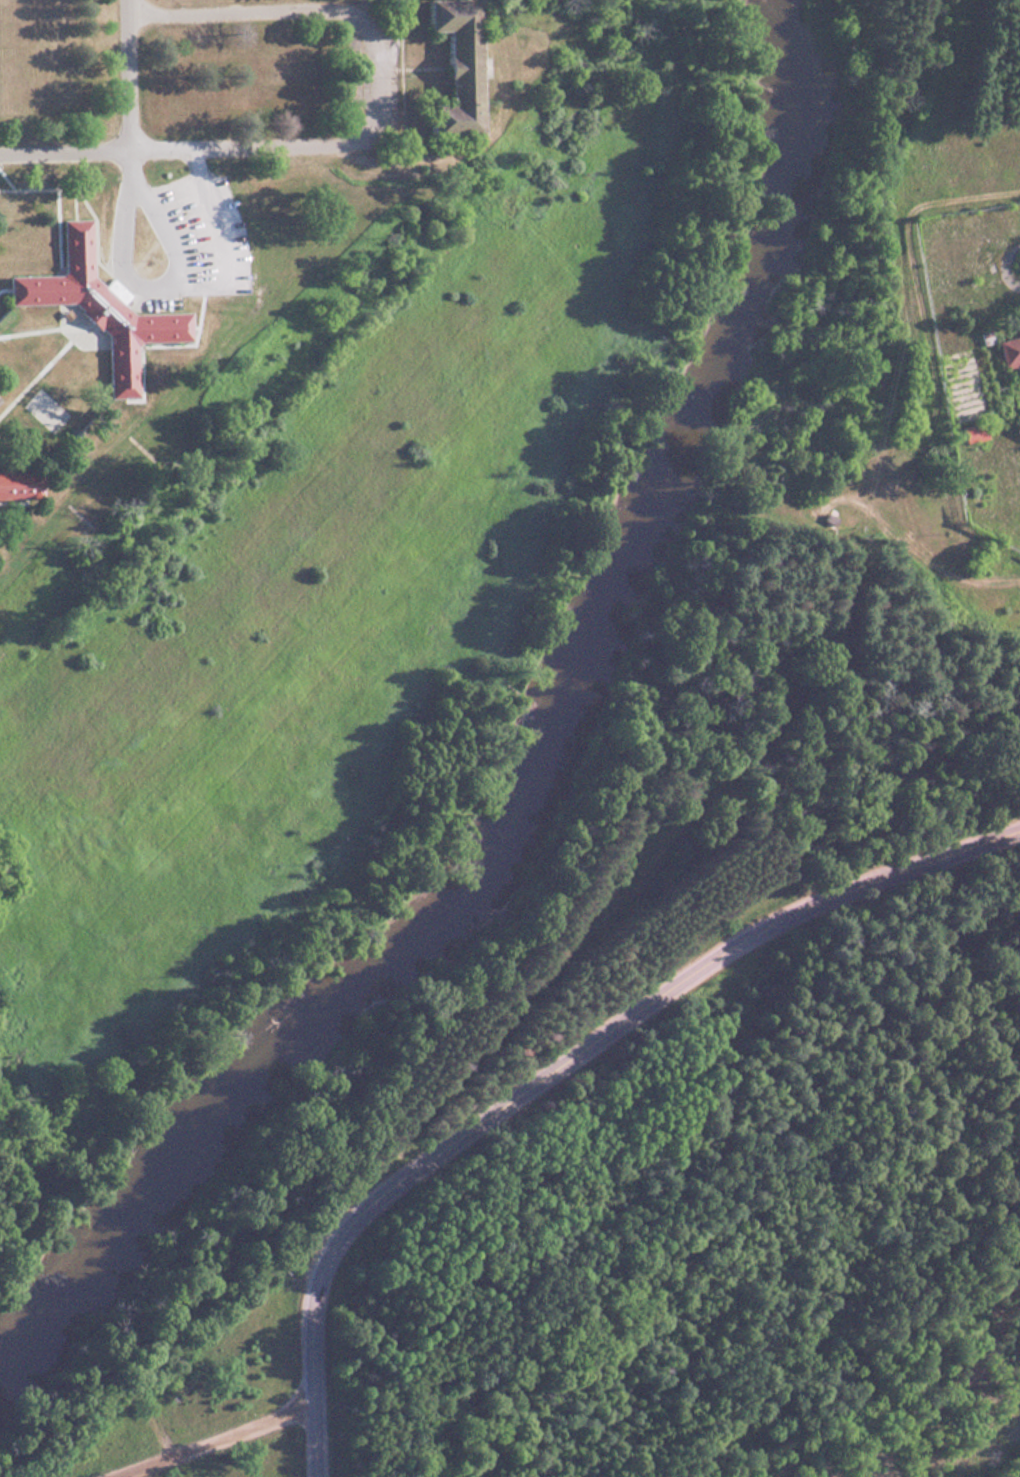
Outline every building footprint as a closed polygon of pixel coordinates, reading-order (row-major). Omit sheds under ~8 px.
[(439,31),(439,105),(421,105),(421,137),(472,137),(472,0),(420,0),(420,31),(439,31)] [(131,342),(185,342),(185,312),(120,313),(120,282),(90,282),(89,218),(60,219),(61,275),(7,275),(7,304),(79,303),(79,326),(103,326),(104,398),(132,398),(131,342)] [(991,342),(999,369),(1011,365),(1015,378),(1019,369),(1019,334),(991,342)] [(1009,433),(1019,438),(1019,413),(1009,433)] [(983,439),(981,424),(959,426),(961,442),(983,439)] [(35,498),(35,478),(23,478),(23,470),(0,471),(0,499),(35,498)]
